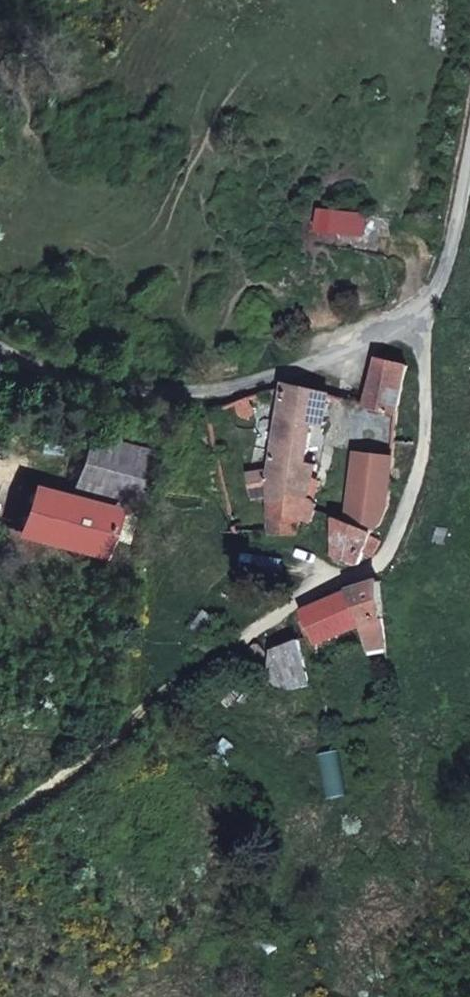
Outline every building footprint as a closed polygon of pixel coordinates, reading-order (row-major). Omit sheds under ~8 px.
[(379,408),(401,412),(404,398),(408,365),(387,363),(379,408)] [(257,496),(272,496),(272,505),(273,533),(304,534),(308,522),(315,501),(324,473),(314,471),(318,443),(329,445),(329,430),(331,431),(334,399),(294,391),(293,408),(277,406),(274,421),(288,423),(279,470),(278,480),(256,480),(257,496)] [(360,404),(334,399),(331,431),(357,434),(360,404)] [(367,456),(394,461),(397,440),(401,412),(379,408),(360,404),(357,434),(369,435),(367,456)] [(70,484),(34,476),(33,479),(93,494),(97,482),(136,493),(149,444),(88,426),(70,484)] [(256,470),(256,480),(278,480),(279,470),(256,470)] [(389,500),(392,479),(363,475),(359,496),(389,500)] [(19,524),(80,541),(93,494),(33,479),(19,524)] [(350,495),(341,517),(378,522),(389,500),(359,496),(350,495)] [(272,496),(257,496),(257,506),(272,505),(272,496)] [(315,501),(308,522),(319,526),(326,504),(315,501)] [(378,522),(341,517),(339,536),(340,558),(362,562),(365,549),(375,552),(383,538),(375,528),(378,522)] [(285,574),(285,559),(247,558),(245,573),(285,574)] [(314,648),(357,633),(359,643),(386,640),(381,582),(303,613),(303,618),(314,648)] [(386,640),(359,643),(360,651),(386,648),(386,640)] [(316,686),(316,682),(304,651),(283,659),(288,686),(316,686)]
